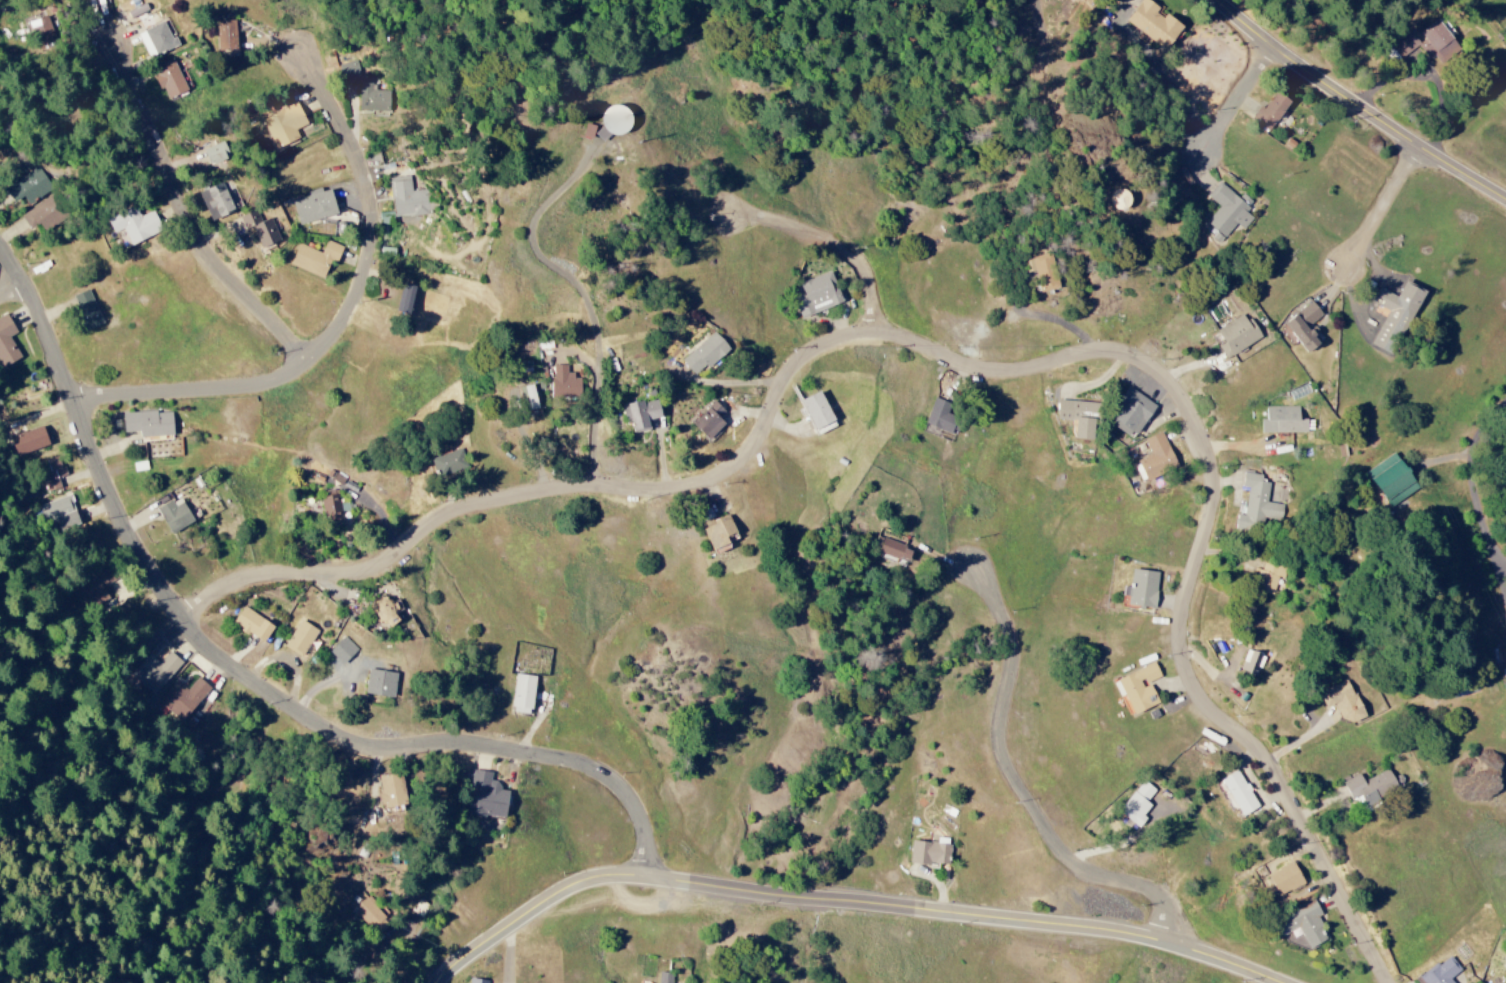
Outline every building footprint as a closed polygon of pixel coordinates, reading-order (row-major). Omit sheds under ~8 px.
[(1167,49),(1182,25),(1162,12),(1163,10),(1147,0),(1140,0),(1126,24),(1167,49)] [(27,22),(35,45),(54,38),(46,15),(27,22)] [(1419,32),(1424,39),(1418,43),(1409,30),(1389,46),(1399,59),(1418,45),(1428,60),(1434,56),(1439,62),(1458,48),(1436,19),(1419,32)] [(163,20),(136,34),(149,59),(176,45),(163,20)] [(236,20),(216,21),(217,50),(236,49),(236,20)] [(186,91),(171,59),(151,68),(166,100),(186,91)] [(342,81),(360,78),(357,61),(338,64),(342,81)] [(388,111),(389,91),(371,90),(371,82),(359,82),(358,110),(388,111)] [(1260,106),(1251,119),(1269,132),(1290,101),(1276,91),(1264,109),(1260,106)] [(602,141),(611,132),(617,138),(635,122),(615,101),(598,117),(604,124),(595,133),(602,141)] [(294,130),(306,125),(297,103),(261,119),(275,150),(298,140),(294,130)] [(229,159),(224,142),(202,148),(207,165),(229,159)] [(52,189),(37,166),(3,189),(12,202),(35,187),(41,196),(52,189)] [(428,215),(426,190),(407,191),(407,176),(389,177),(392,217),(428,215)] [(209,220),(237,210),(226,181),(198,192),(209,220)] [(1206,223),(1216,232),(1211,238),(1219,245),(1235,225),(1242,230),(1252,218),(1245,212),(1253,202),(1242,194),(1238,198),(1219,182),(1207,197),(1219,207),(1206,223)] [(1109,196),(1118,212),(1133,203),(1124,187),(1109,196)] [(298,225),(336,214),(329,190),(321,192),(320,188),(307,192),(308,196),(291,201),(298,225)] [(60,220),(50,199),(20,213),(30,234),(60,220)] [(129,245),(160,231),(152,211),(139,217),(134,206),(105,218),(112,234),(122,230),(129,245)] [(279,241),(270,218),(259,223),(254,211),(239,217),(245,230),(251,227),(260,249),(279,241)] [(289,266),(322,278),(329,260),(336,263),(342,247),(325,241),(321,253),(297,244),(289,266)] [(803,293),(793,297),(801,318),(842,303),(830,272),(799,283),(803,293)] [(1423,289),(1404,281),(1397,297),(1377,289),(1371,303),(1386,310),(1371,346),(1394,356),(1423,289)] [(411,315),(416,287),(404,285),(400,313),(411,315)] [(72,296),(85,331),(102,325),(89,289),(72,296)] [(1322,340),(1310,327),(1323,315),(1310,301),(1282,325),(1308,353),(1322,340)] [(4,367),(20,359),(9,336),(15,333),(6,314),(0,317),(0,360),(4,367)] [(1261,338),(1250,320),(1246,322),(1242,315),(1210,335),(1225,359),(1261,338)] [(695,377),(728,348),(713,332),(681,361),(695,377)] [(566,365),(551,366),(552,398),(580,397),(580,375),(566,376),(566,365)] [(521,387),(526,411),(537,409),(532,385),(521,387)] [(1131,439),(1155,407),(1130,388),(1106,420),(1131,439)] [(799,401),(815,435),(836,425),(819,391),(799,401)] [(621,405),(623,423),(631,422),(632,433),(649,430),(647,420),(660,418),(658,400),(621,405)] [(1074,440),(1092,440),(1093,417),(1096,418),(1097,403),(1057,401),(1057,420),(1074,421),(1074,440)] [(691,424),(709,441),(725,424),(718,418),(724,412),(713,402),(691,424)] [(1299,407),(1266,407),(1266,420),(1261,420),(1261,434),(1313,432),(1313,420),(1299,420),(1299,407)] [(139,438),(173,435),(171,410),(121,415),(123,433),(139,431),(139,438)] [(8,438),(15,457),(48,445),(41,426),(8,438)] [(1150,457),(1133,463),(1141,482),(1176,468),(1162,432),(1143,439),(1150,457)] [(430,457),(434,475),(466,469),(462,450),(430,457)] [(1366,471),(1388,507),(1418,490),(1396,453),(1366,471)] [(60,488),(57,478),(64,476),(59,457),(38,463),(46,492),(60,488)] [(1266,503),(1269,484),(1260,483),(1261,474),(1243,472),(1241,488),(1247,489),(1244,516),(1237,515),(1235,529),(1257,531),(1259,518),(1281,520),(1282,505),(1266,503)] [(40,505),(44,519),(73,510),(68,496),(40,505)] [(157,507),(167,533),(191,525),(182,498),(157,507)] [(59,532),(79,525),(74,511),(54,517),(59,532)] [(713,556),(729,549),(725,538),(735,533),(728,517),(702,528),(713,556)] [(878,554),(905,562),(908,551),(903,550),(904,545),(882,539),(878,554)] [(1256,569),(1250,588),(1275,596),(1283,567),(1264,562),(1261,571),(1256,569)] [(102,586),(114,580),(108,567),(80,580),(92,607),(108,599),(102,586)] [(1157,572),(1131,570),(1129,587),(1122,587),(1121,596),(1128,597),(1127,606),(1154,609),(1157,572)] [(399,624),(396,598),(370,602),(374,628),(399,624)] [(273,626),(242,607),(232,625),(263,643),(273,626)] [(299,657),(317,631),(300,620),(283,646),(299,657)] [(357,649),(343,637),(328,653),(342,665),(357,649)] [(1257,676),(1263,655),(1245,650),(1240,671),(1257,676)] [(148,654),(130,676),(154,696),(182,663),(169,652),(159,664),(148,654)] [(364,695),(393,698),(395,673),(367,670),(364,695)] [(510,712),(530,715),(535,677),(515,674),(510,712)] [(157,702),(180,722),(210,689),(197,678),(186,690),(176,681),(157,702)] [(1318,694),(1325,709),(1334,705),(1344,727),(1364,717),(1347,680),(1318,694)] [(503,820),(508,792),(498,790),(499,782),(489,781),(491,773),(473,770),(466,814),(503,820)] [(1342,783),(1351,802),(1356,800),(1361,811),(1406,790),(1399,775),(1392,779),(1388,770),(1363,782),(1359,774),(1342,783)] [(1221,780),(1241,818),(1259,808),(1238,771),(1221,780)] [(378,776),(380,809),(404,807),(402,775),(378,776)] [(1117,812),(1136,827),(1151,807),(1146,802),(1155,791),(1142,781),(1117,812)] [(909,863),(948,867),(950,845),(911,841),(909,863)] [(1267,875),(1277,896),(1303,884),(1293,862),(1267,875)] [(346,905),(378,938),(391,924),(360,892),(346,905)] [(1274,921),(1283,938),(1290,935),(1293,939),(1301,935),(1308,950),(1327,941),(1315,917),(1320,915),(1314,902),(1274,921)] [(1447,981),(1461,971),(1448,955),(1416,981),(1418,982),(1449,982),(1447,981)] [(658,973),(658,982),(671,982),(672,975),(658,973)]
